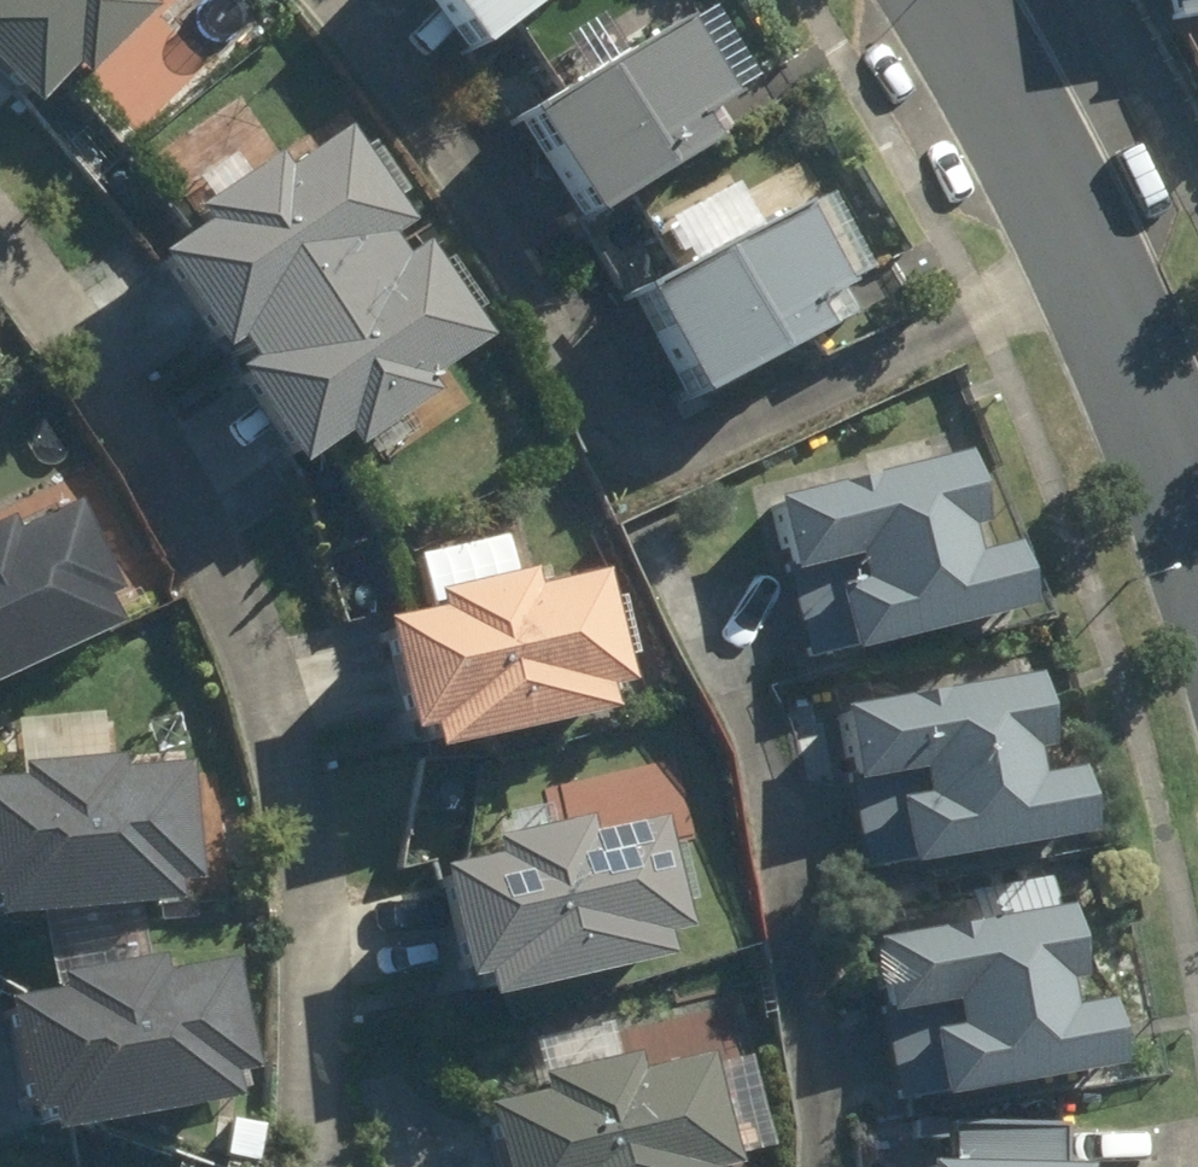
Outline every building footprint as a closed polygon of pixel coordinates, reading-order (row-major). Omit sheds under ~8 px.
[(22,121),(66,78),(79,91),(151,21),(139,8),(146,0),(0,0),(0,102),(2,100),(22,121)] [(473,67),(562,0),(422,0),(473,67)] [(677,27),(510,122),(579,242),(716,164),(699,134),(728,118),(677,27)] [(198,234),(146,271),(296,481),(341,449),(349,461),(435,399),(429,391),(486,350),(420,258),(401,271),(383,246),(408,228),(344,138),(282,183),(262,156),(183,212),(198,234)] [(798,216),(629,303),(688,417),(857,331),(798,216)] [(963,468),(770,508),(785,582),(825,574),(844,665),(1024,627),(1009,552),(982,558),(963,468)] [(123,629),(69,516),(15,542),(6,523),(0,526),(0,689),(123,629)] [(433,602),(437,617),(371,633),(398,747),(419,742),(425,767),(631,719),(599,579),(533,595),(529,579),(433,602)] [(1035,688),(840,714),(852,797),(891,792),(903,879),(1087,855),(1077,785),(1049,789),(1035,688)] [(0,788),(0,926),(190,913),(180,775),(0,788)] [(485,868),(430,880),(454,994),(475,990),(480,1015),(665,976),(660,950),(681,946),(658,838),(586,853),(580,824),(480,845),(485,868)] [(1065,916),(868,944),(878,1019),(922,1013),(935,1105),(1116,1079),(1106,1009),(1078,1013),(1065,916)] [(0,1008),(0,1055),(11,1139),(225,1111),(221,1081),(240,1078),(226,974),(159,983),(158,969),(52,983),(55,1000),(0,1008)] [(473,1116),(482,1166),(727,1166),(708,1068),(624,1084),(619,1063),(526,1081),(531,1105),(473,1116)]
